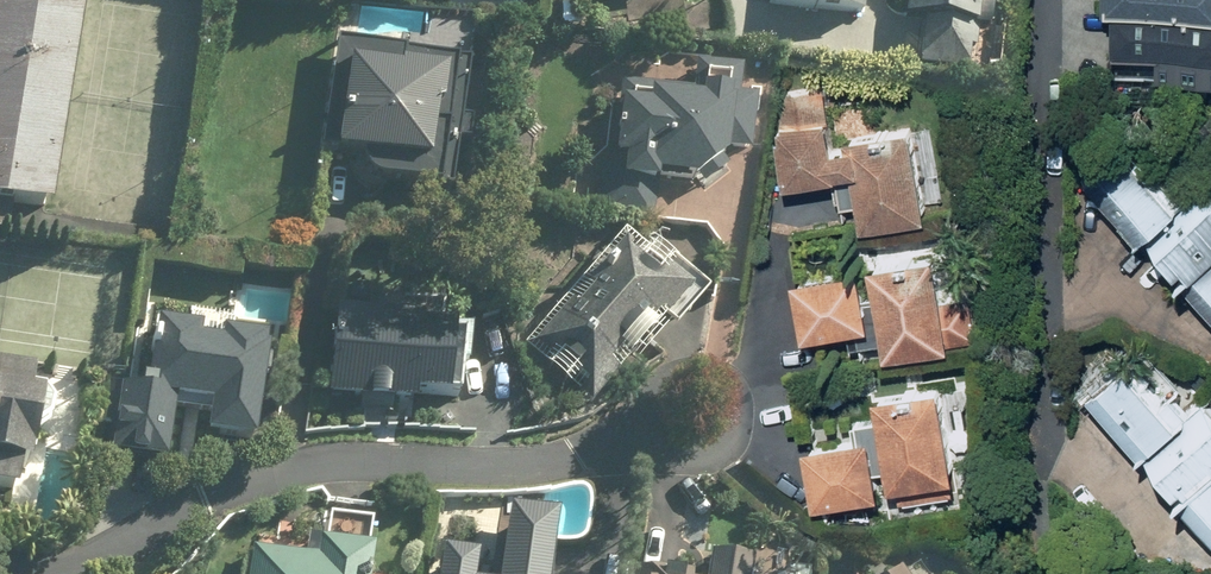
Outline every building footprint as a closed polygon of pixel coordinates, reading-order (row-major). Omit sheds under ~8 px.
[(14,233),(17,209),(65,216),(93,9),(27,0),(0,0),(0,231),(14,233)] [(770,7),(794,8),(794,13),(870,17),(871,0),(770,0),(770,7)] [(1000,27),(1002,0),(912,0),(911,21),(926,22),(923,75),(987,78),(988,51),(1004,52),(1005,27),(1000,27)] [(1113,10),(1119,11),(1118,67),(1210,70),(1210,0),(1113,0),(1113,10)] [(322,153),(360,157),(384,189),(450,196),(466,54),(334,40),(322,153)] [(666,179),(708,182),(755,150),(764,92),(742,90),(744,65),(698,62),(696,88),(662,85),(662,93),(623,90),(619,158),(628,159),(627,184),(665,186),(666,179)] [(940,210),(918,121),(845,139),(833,84),(782,90),(795,187),(858,171),(872,227),(940,210)] [(1198,182),(1146,126),(1096,172),(1210,298),(1210,170),(1198,182)] [(539,332),(606,389),(631,359),(642,369),(672,334),(667,330),(704,287),(631,225),(539,332)] [(955,352),(993,345),(983,294),(958,299),(948,250),(878,264),(896,352),(953,341),(955,352)] [(871,263),(803,275),(814,334),(882,322),(871,263)] [(418,292),(381,289),(379,312),(336,309),(331,398),(457,405),(463,317),(417,314),(418,292)] [(138,389),(122,386),(113,452),(173,460),(180,403),(211,407),(207,435),(261,442),(274,340),(226,334),(208,331),(157,325),(150,382),(139,381),(138,389)] [(1202,405),(1143,343),(1096,387),(1210,508),(1210,396),(1202,405)] [(27,500),(31,475),(37,476),(44,436),(48,437),(56,397),(39,394),(42,379),(0,372),(0,495),(27,500)] [(957,382),(885,392),(899,489),(971,479),(957,382)] [(884,431),(813,443),(824,503),(894,490),(884,431)] [(561,518),(513,515),(509,573),(557,573),(561,518)] [(401,571),(379,569),(381,548),(319,542),(318,559),(253,553),(251,573),(400,573),(401,571)] [(482,557),(447,555),(445,573),(481,573),(482,557)] [(755,562),(711,557),(709,573),(754,573),(755,562)]
